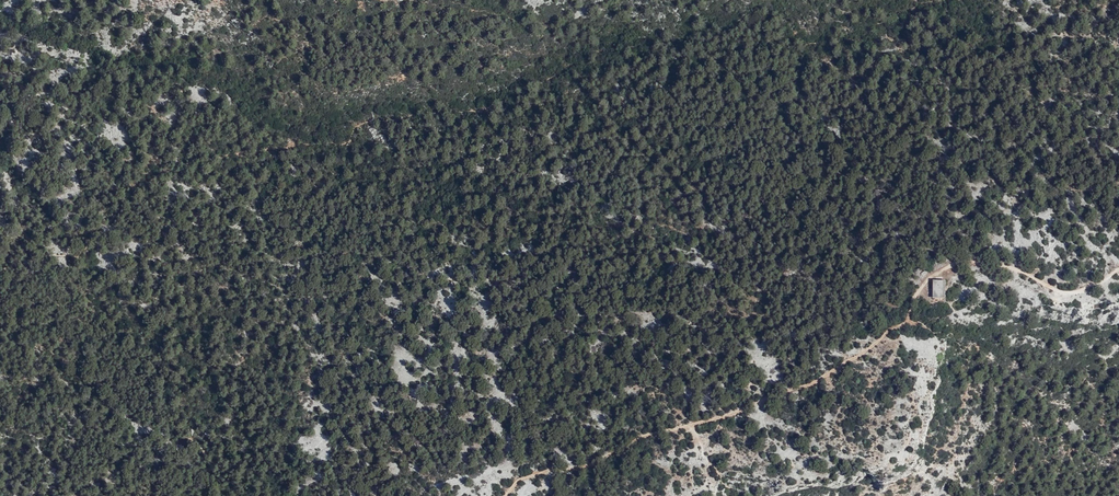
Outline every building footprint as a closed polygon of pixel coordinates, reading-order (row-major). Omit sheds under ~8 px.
[(944,279),(933,279),(933,297),(944,297),(944,279)]
